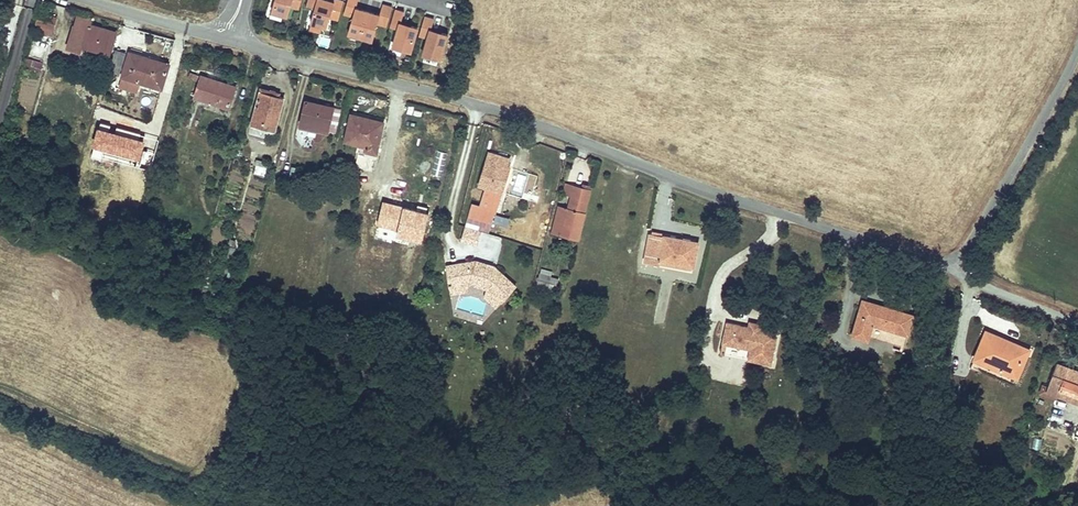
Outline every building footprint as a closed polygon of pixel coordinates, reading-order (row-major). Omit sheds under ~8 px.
[(302,0),(275,0),(271,11),(288,16),(291,6),(299,8),(302,0)] [(344,1),(339,0),(332,0),(332,1),(328,0),(308,0),(306,7),(314,9),(310,22),(327,27),(330,17),(338,19),(344,1)] [(344,13),(353,16),(348,34),(372,41),(377,23),(386,25),(392,8),(382,5),(379,15),(356,8),(358,0),(348,0),(344,13)] [(398,29),(393,47),(404,50),(405,47),(414,49),(421,28),(403,22),(407,10),(398,8),(391,27),(398,29)] [(51,35),(56,19),(40,14),(35,31),(51,35)] [(110,54),(116,33),(90,25),(91,20),(78,16),(76,23),(78,27),(77,34),(73,33),(72,32),(68,48),(80,51),(82,46),(110,54)] [(425,38),(420,55),(431,59),(432,55),(441,58),(449,36),(431,31),(435,18),(425,16),(419,36),(425,38)] [(119,75),(126,54),(115,51),(110,72),(119,75)] [(143,62),(145,57),(129,52),(128,57),(143,62)] [(162,89),(169,65),(145,57),(143,62),(128,57),(122,77),(141,82),(162,89)] [(42,72),(43,61),(25,59),(25,70),(42,72)] [(199,82),(201,76),(190,73),(188,79),(199,82)] [(229,108),(236,87),(201,76),(199,82),(195,97),(229,108)] [(137,93),(141,82),(122,77),(118,88),(137,93)] [(281,93),(276,91),(276,90),(271,89),(271,90),(261,87),(260,91),(280,96),(281,93)] [(275,131),(284,97),(280,96),(260,91),(251,124),(271,130),(275,131)] [(328,134),(333,112),(316,108),(316,105),(306,103),(300,128),(328,134)] [(366,125),(369,115),(363,114),(362,117),(361,124),(366,125)] [(377,154),(385,120),(369,115),(366,125),(361,124),(362,117),(352,115),(345,141),(366,147),(365,151),(377,154)] [(266,142),(271,130),(251,124),(246,123),(242,139),(247,140),(248,137),(266,142)] [(495,213),(501,192),(502,193),(508,173),(502,171),(503,167),(507,168),(507,167),(509,160),(489,154),(480,186),(487,188),(481,207),(473,205),(469,217),(478,219),(481,208),(495,213)] [(365,169),(368,157),(358,155),(355,167),(365,169)] [(15,165),(4,161),(0,174),(0,186),(8,189),(15,165)] [(267,177),(269,168),(256,165),(254,174),(267,177)] [(572,195),(574,187),(565,184),(563,193),(572,195)] [(579,239),(585,214),(584,214),(590,191),(583,189),(574,187),(568,209),(559,207),(552,232),(579,239)] [(491,223),(494,212),(481,208),(478,219),(491,223)] [(478,244),(482,231),(465,227),(461,239),(478,244)] [(694,263),(698,242),(650,233),(644,262),(659,265),(660,261),(678,264),(678,260),(694,263)] [(228,274),(236,248),(235,248),(236,241),(230,239),(228,245),(227,245),(222,263),(223,263),(220,271),(228,274)] [(124,255),(125,246),(104,245),(104,254),(124,255)] [(516,287),(494,267),(488,265),(487,270),(480,268),(481,263),(476,262),(446,267),(449,286),(470,282),(487,288),(503,302),(516,287)] [(546,286),(549,277),(540,275),(537,284),(546,286)] [(467,291),(470,282),(449,286),(451,294),(467,291)] [(503,302),(487,288),(485,296),(497,308),(503,302)] [(903,347),(912,312),(894,307),(893,312),(869,306),(870,302),(862,300),(853,336),(867,340),(868,337),(895,344),(895,345),(903,347)] [(894,307),(870,302),(869,306),(893,312),(894,307)] [(771,364),(778,333),(760,329),(748,326),(727,322),(722,343),(750,349),(748,359),(771,364)] [(1017,345),(986,332),(984,335),(1016,349),(1017,345)] [(1014,384),(1029,350),(1017,345),(1016,349),(984,335),(971,366),(1014,384)] [(748,359),(750,349),(722,343),(720,353),(748,359)] [(1072,372),(1073,370),(1057,363),(1046,391),(1072,400),(1074,395),(1077,396),(1077,374),(1072,372)]
